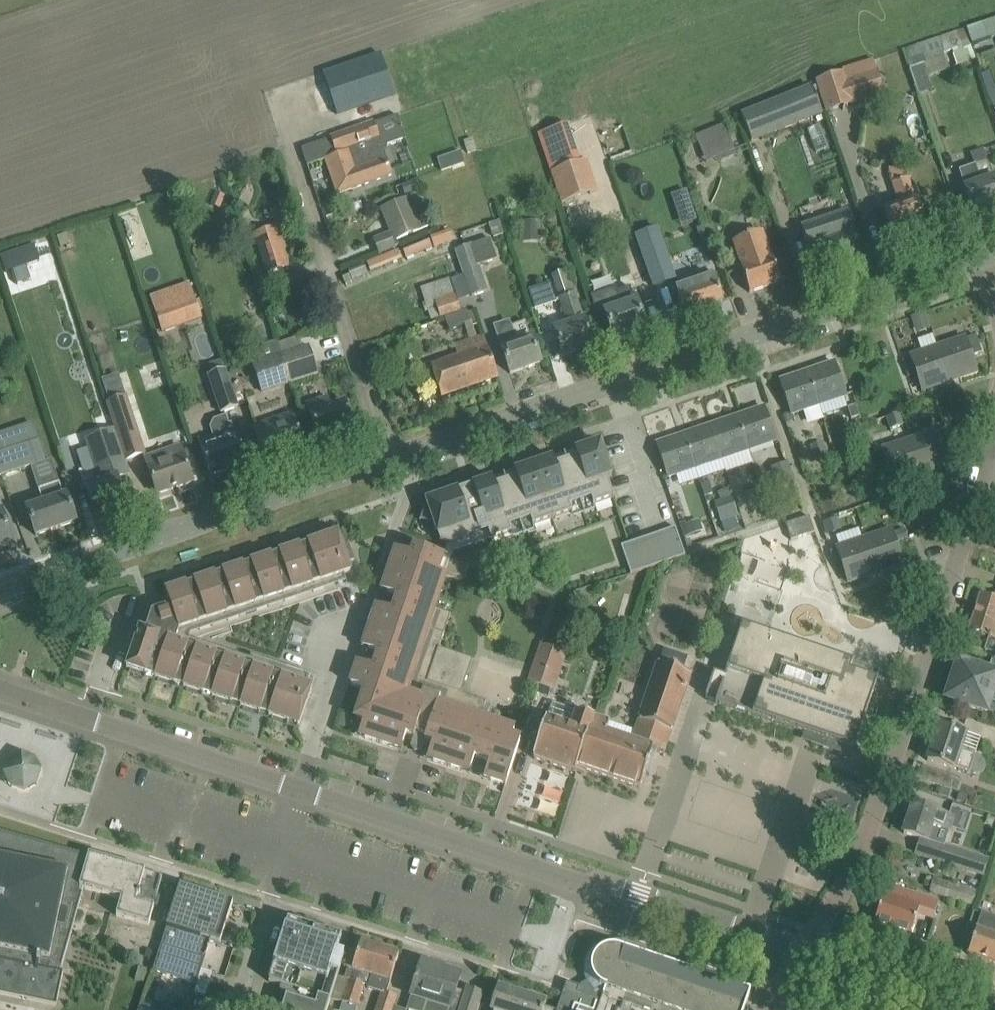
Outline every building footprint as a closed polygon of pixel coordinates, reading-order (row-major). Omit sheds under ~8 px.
[(970,27),(966,28),(970,40),(969,40),(974,53),(994,47),(990,37),(994,36),(994,21),(970,30),(970,27)] [(966,28),(904,49),(913,72),(926,67),(930,77),(951,70),(946,56),(965,49),(962,43),(969,40),(970,40),(966,28)] [(395,95),(382,55),(324,75),(337,115),(395,95)] [(816,80),(827,111),(884,93),(877,72),(847,82),(843,71),(816,80)] [(790,96),(800,122),(823,113),(812,87),(790,96)] [(782,129),(772,103),(742,115),(752,141),(782,129)] [(334,139),(302,150),(308,166),(327,160),(338,194),(392,175),(383,149),(406,141),(399,116),(333,137),(334,139)] [(726,124),(697,135),(703,152),(705,151),(718,146),(722,155),(736,150),(726,124)] [(960,170),(966,188),(965,189),(973,212),(994,204),(994,178),(994,179),(985,149),(972,153),(975,165),(960,170)] [(588,161),(552,174),(561,203),(598,191),(588,161)] [(894,183),(893,183),(901,206),(885,211),(895,239),(926,228),(917,200),(916,201),(908,178),(905,169),(891,174),(894,183)] [(406,196),(423,189),(418,178),(402,185),(406,196)] [(417,196),(384,209),(397,239),(430,225),(417,196)] [(818,245),(826,267),(861,255),(853,233),(856,233),(849,212),(802,227),(809,248),(818,245)] [(463,232),(467,244),(493,237),(490,225),(463,232)] [(289,267),(276,226),(254,233),(267,275),(289,267)] [(676,280),(657,228),(636,236),(655,288),(676,280)] [(781,282),(764,232),(734,242),(740,259),(739,259),(750,293),(781,282)] [(487,291),(479,266),(498,259),(491,239),(456,250),(472,296),(487,291)] [(28,279),(47,273),(37,244),(18,251),(28,279)] [(553,275),(561,299),(569,325),(555,330),(564,356),(594,346),(585,320),(584,320),(575,294),(567,271),(553,275)] [(697,277),(674,285),(677,293),(678,296),(684,315),(723,302),(721,296),(717,283),(713,272),(697,277)] [(451,277),(422,288),(433,320),(445,316),(446,320),(469,311),(468,309),(462,311),(451,277)] [(536,309),(557,302),(550,283),(530,290),(536,309)] [(631,288),(618,293),(600,299),(614,340),(647,329),(638,302),(635,302),(631,288)] [(195,295),(156,309),(164,333),(204,319),(195,295)] [(510,323),(495,328),(502,349),(504,355),(511,374),(541,364),(539,356),(535,345),(533,339),(532,339),(526,322),(512,326),(510,323)] [(458,356),(431,365),(442,397),(499,378),(484,335),(478,338),(471,340),(455,346),(458,356)] [(966,340),(966,339),(938,348),(949,379),(959,375),(960,378),(977,372),(975,366),(985,362),(977,336),(966,340)] [(255,347),(260,363),(254,365),(263,391),(291,382),(282,355),(283,355),(278,340),(255,347)] [(309,347),(283,355),(282,355),(291,382),(318,374),(309,347)] [(911,357),(923,390),(939,385),(939,382),(949,379),(938,348),(911,357)] [(240,408),(227,368),(225,369),(223,361),(208,366),(211,373),(208,375),(221,414),(240,408)] [(816,369),(816,372),(808,374),(819,405),(846,396),(835,363),(816,369)] [(800,375),(781,381),(792,414),(819,405),(808,374),(801,377),(800,375)] [(126,461),(147,454),(128,395),(107,402),(115,428),(126,461)] [(328,398),(308,405),(319,439),(354,428),(345,402),(331,407),(328,398)] [(852,419),(859,417),(856,406),(848,408),(852,419)] [(745,414),(746,417),(738,419),(749,450),(776,441),(764,408),(745,414)] [(891,429),(904,425),(901,413),(887,417),(891,429)] [(304,444),(294,414),(278,420),(255,427),(265,458),(304,444)] [(214,420),(210,429),(213,436),(199,440),(211,476),(247,464),(238,437),(237,438),(232,424),(229,425),(227,416),(214,420)] [(730,422),(730,420),(711,426),(722,459),(749,450),(738,419),(730,422)] [(40,491),(44,505),(28,510),(36,536),(76,522),(68,497),(65,498),(60,484),(53,459),(46,462),(33,422),(0,433),(0,470),(2,476),(31,467),(40,491)] [(692,432),(693,435),(685,437),(696,468),(722,459),(711,426),(692,432)] [(87,438),(96,468),(101,484),(86,489),(95,515),(127,505),(118,480),(131,475),(126,461),(115,428),(87,438)] [(949,465),(938,431),(910,441),(920,472),(931,468),(932,470),(949,465)] [(677,440),(677,438),(657,444),(669,477),(696,468),(685,437),(677,440)] [(883,450),(895,483),(911,477),(911,475),(920,472),(910,441),(883,450)] [(827,456),(824,447),(812,451),(815,460),(827,456)] [(473,486),(473,487),(470,488),(468,488),(466,489),(467,493),(460,496),(458,491),(426,502),(440,543),(452,546),(456,545),(456,543),(474,537),(473,532),(487,528),(491,541),(495,540),(512,534),(510,527),(531,520),(533,527),(572,513),(570,507),(591,500),(594,506),(614,499),(607,478),(613,476),(603,449),(596,451),(597,453),(579,458),(579,459),(579,458),(555,466),(555,467),(518,479),(518,478),(494,486),(495,487),(484,491),(477,494),(474,487),(485,483),(485,482),(473,486)] [(184,456),(169,461),(166,452),(145,459),(157,494),(193,482),(184,456)] [(792,471),(775,477),(778,486),(795,480),(792,471)] [(760,488),(749,492),(754,507),(765,503),(760,488)] [(735,506),(718,512),(722,522),(738,516),(735,506)] [(13,543),(7,524),(3,512),(1,513),(0,510),(0,548),(13,543)] [(791,540),(815,533),(810,517),(786,524),(791,540)] [(824,522),(828,533),(841,529),(837,517),(824,522)] [(699,522),(688,526),(690,534),(702,530),(699,522)] [(629,567),(631,575),(685,557),(686,556),(677,530),(676,528),(631,543),(622,546),(629,567)] [(904,528),(892,532),(893,534),(896,542),(908,538),(904,528)] [(892,532),(892,530),(864,540),(874,571),(885,567),(886,569),(903,564),(893,534),(892,532)] [(323,582),(351,572),(348,563),(355,561),(348,540),(341,542),(338,533),(337,534),(339,539),(330,542),(328,537),(308,543),(310,549),(302,551),(300,546),(280,553),(282,558),(273,561),(271,556),(251,562),(253,568),(245,571),(243,565),(223,572),(225,577),(216,580),(215,575),(195,582),(196,587),(188,590),(186,584),(166,591),(171,606),(152,612),(146,632),(140,630),(134,648),(135,649),(135,650),(133,650),(127,669),(147,675),(149,670),(157,673),(155,678),(175,685),(177,680),(186,682),(184,688),(204,695),(206,689),(214,692),(212,697),(232,704),(234,699),(243,702),(241,707),(261,714),(263,708),(271,711),(269,716),(299,726),(312,687),(307,686),(311,676),(251,656),(248,666),(241,663),(243,657),(223,650),(220,657),(212,654),(215,647),(194,640),(192,647),(176,642),(180,630),(198,624),(201,630),(211,627),(209,620),(227,614),(229,621),(239,617),(237,611),(255,605),(257,611),(268,608),(266,601),(284,595),(286,602),(296,598),(294,592),(312,585),(314,592),(325,589),(323,582)] [(838,549),(849,582),(865,576),(865,574),(874,571),(864,540),(838,549)] [(413,556),(402,552),(400,558),(395,556),(389,572),(434,586),(444,557),(415,548),(413,556)] [(831,551),(835,564),(842,562),(838,549),(831,551)] [(470,566),(451,560),(446,576),(464,583),(470,566)] [(385,586),(390,588),(388,594),(399,598),(396,604),(425,614),(434,586),(389,572),(385,586)] [(981,596),(970,631),(991,638),(994,625),(994,599),(994,601),(981,596)] [(394,612),(383,609),(381,615),(375,613),(371,626),(415,641),(420,626),(425,614),(396,604),(394,612)] [(428,629),(420,626),(415,641),(406,670),(396,699),(429,710),(461,721),(492,731),(512,738),(515,730),(481,718),(487,702),(456,691),(467,657),(440,648),(451,614),(435,609),(428,629)] [(365,643),(371,645),(369,651),(379,654),(377,661),(406,670),(415,641),(371,626),(365,643)] [(728,667),(725,677),(717,700),(716,703),(804,733),(814,736),(812,744),(819,747),(826,749),(829,741),(854,750),(880,673),(742,626),(728,667)] [(540,687),(553,649),(541,645),(528,683),(540,687)] [(540,687),(553,691),(566,653),(553,649),(540,687)] [(595,718),(576,773),(585,776),(587,769),(641,788),(653,750),(664,754),(691,674),(682,671),(687,658),(664,650),(659,663),(632,742),(606,733),(610,723),(595,718)] [(362,671),(356,670),(351,685),(357,687),(366,690),(396,699),(406,670),(377,661),(374,669),(364,666),(362,671)] [(949,692),(950,692),(948,698),(969,705),(968,706),(978,709),(979,708),(986,710),(994,683),(994,675),(986,672),(987,671),(972,667),(972,668),(963,665),(960,676),(956,675),(954,680),(953,680),(949,692)] [(365,720),(361,730),(367,732),(365,738),(381,743),(396,699),(366,690),(357,717),(365,720)] [(429,710),(396,699),(381,743),(396,748),(397,743),(403,745),(407,734),(414,737),(415,737),(424,711),(429,712),(429,710)] [(540,739),(534,758),(576,773),(595,718),(578,712),(552,703),(546,721),(540,739)] [(429,710),(429,712),(434,714),(425,741),(426,741),(433,743),(430,754),(436,756),(434,761),(447,765),(461,721),(429,710)] [(434,714),(429,712),(424,711),(415,737),(414,737),(413,740),(425,743),(426,741),(425,741),(434,714)] [(342,713),(338,724),(345,726),(348,715),(342,713)] [(492,731),(461,721),(447,765),(464,771),(466,766),(472,768),(475,757),(483,760),(492,731)] [(981,738),(940,725),(928,761),(955,770),(955,767),(970,772),(981,738)] [(507,785),(521,741),(512,738),(492,731),(483,760),(490,762),(487,773),(492,775),(491,780),(507,785)] [(36,757),(21,753),(9,759),(4,773),(10,787),(25,790),(37,783),(42,770),(36,757)] [(935,841),(939,828),(946,831),(950,817),(914,805),(904,834),(920,839),(915,855),(982,877),(991,845),(976,841),(972,855),(968,854),(969,852),(935,841)] [(57,1006),(64,973),(61,972),(84,889),(80,887),(89,857),(48,846),(0,832),(0,994),(57,1006)] [(80,887),(84,889),(121,899),(117,916),(149,926),(163,876),(145,871),(146,871),(89,855),(89,857),(80,887)] [(948,869),(945,880),(936,877),(931,893),(974,905),(982,878),(948,869)] [(939,902),(888,885),(875,924),(911,936),(919,910),(935,916),(939,902)] [(234,903),(180,886),(153,971),(197,985),(211,941),(220,944),(234,903)] [(983,914),(977,929),(968,955),(994,963),(994,918),(983,914)] [(268,981),(288,987),(294,989),(291,998),(285,997),(281,1009),(326,1009),(329,1000),(337,977),(330,975),(336,956),(342,937),(288,920),(268,981)] [(746,1002),(748,992),(748,990),(689,970),(689,972),(620,949),(622,942),(621,941),(621,942),(615,941),(607,941),(600,944),(594,948),(590,953),(586,960),(585,967),(585,974),(588,981),(579,987),(567,983),(559,1006),(558,1009),(744,1009),(746,1002)] [(351,950),(345,968),(348,969),(346,977),(366,984),(369,985),(368,988),(382,993),(387,994),(387,993),(391,982),(393,974),(399,955),(394,954),(393,950),(382,946),(378,949),(361,943),(360,948),(358,952),(351,950)] [(157,952),(149,949),(147,957),(155,959),(157,952)] [(407,1009),(479,1009),(484,994),(466,989),(465,993),(457,990),(461,975),(422,963),(421,967),(416,982),(407,1009)] [(336,984),(331,998),(343,1002),(358,1008),(366,984),(346,977),(345,978),(339,976),(336,984)] [(545,1007),(546,1002),(499,987),(491,1009),(554,1009),(545,1007)] [(376,1009),(395,1009),(396,1007),(395,1007),(399,996),(387,993),(387,994),(382,993),(376,1009)] [(144,1009),(184,1009),(147,1000),(144,1009)]
